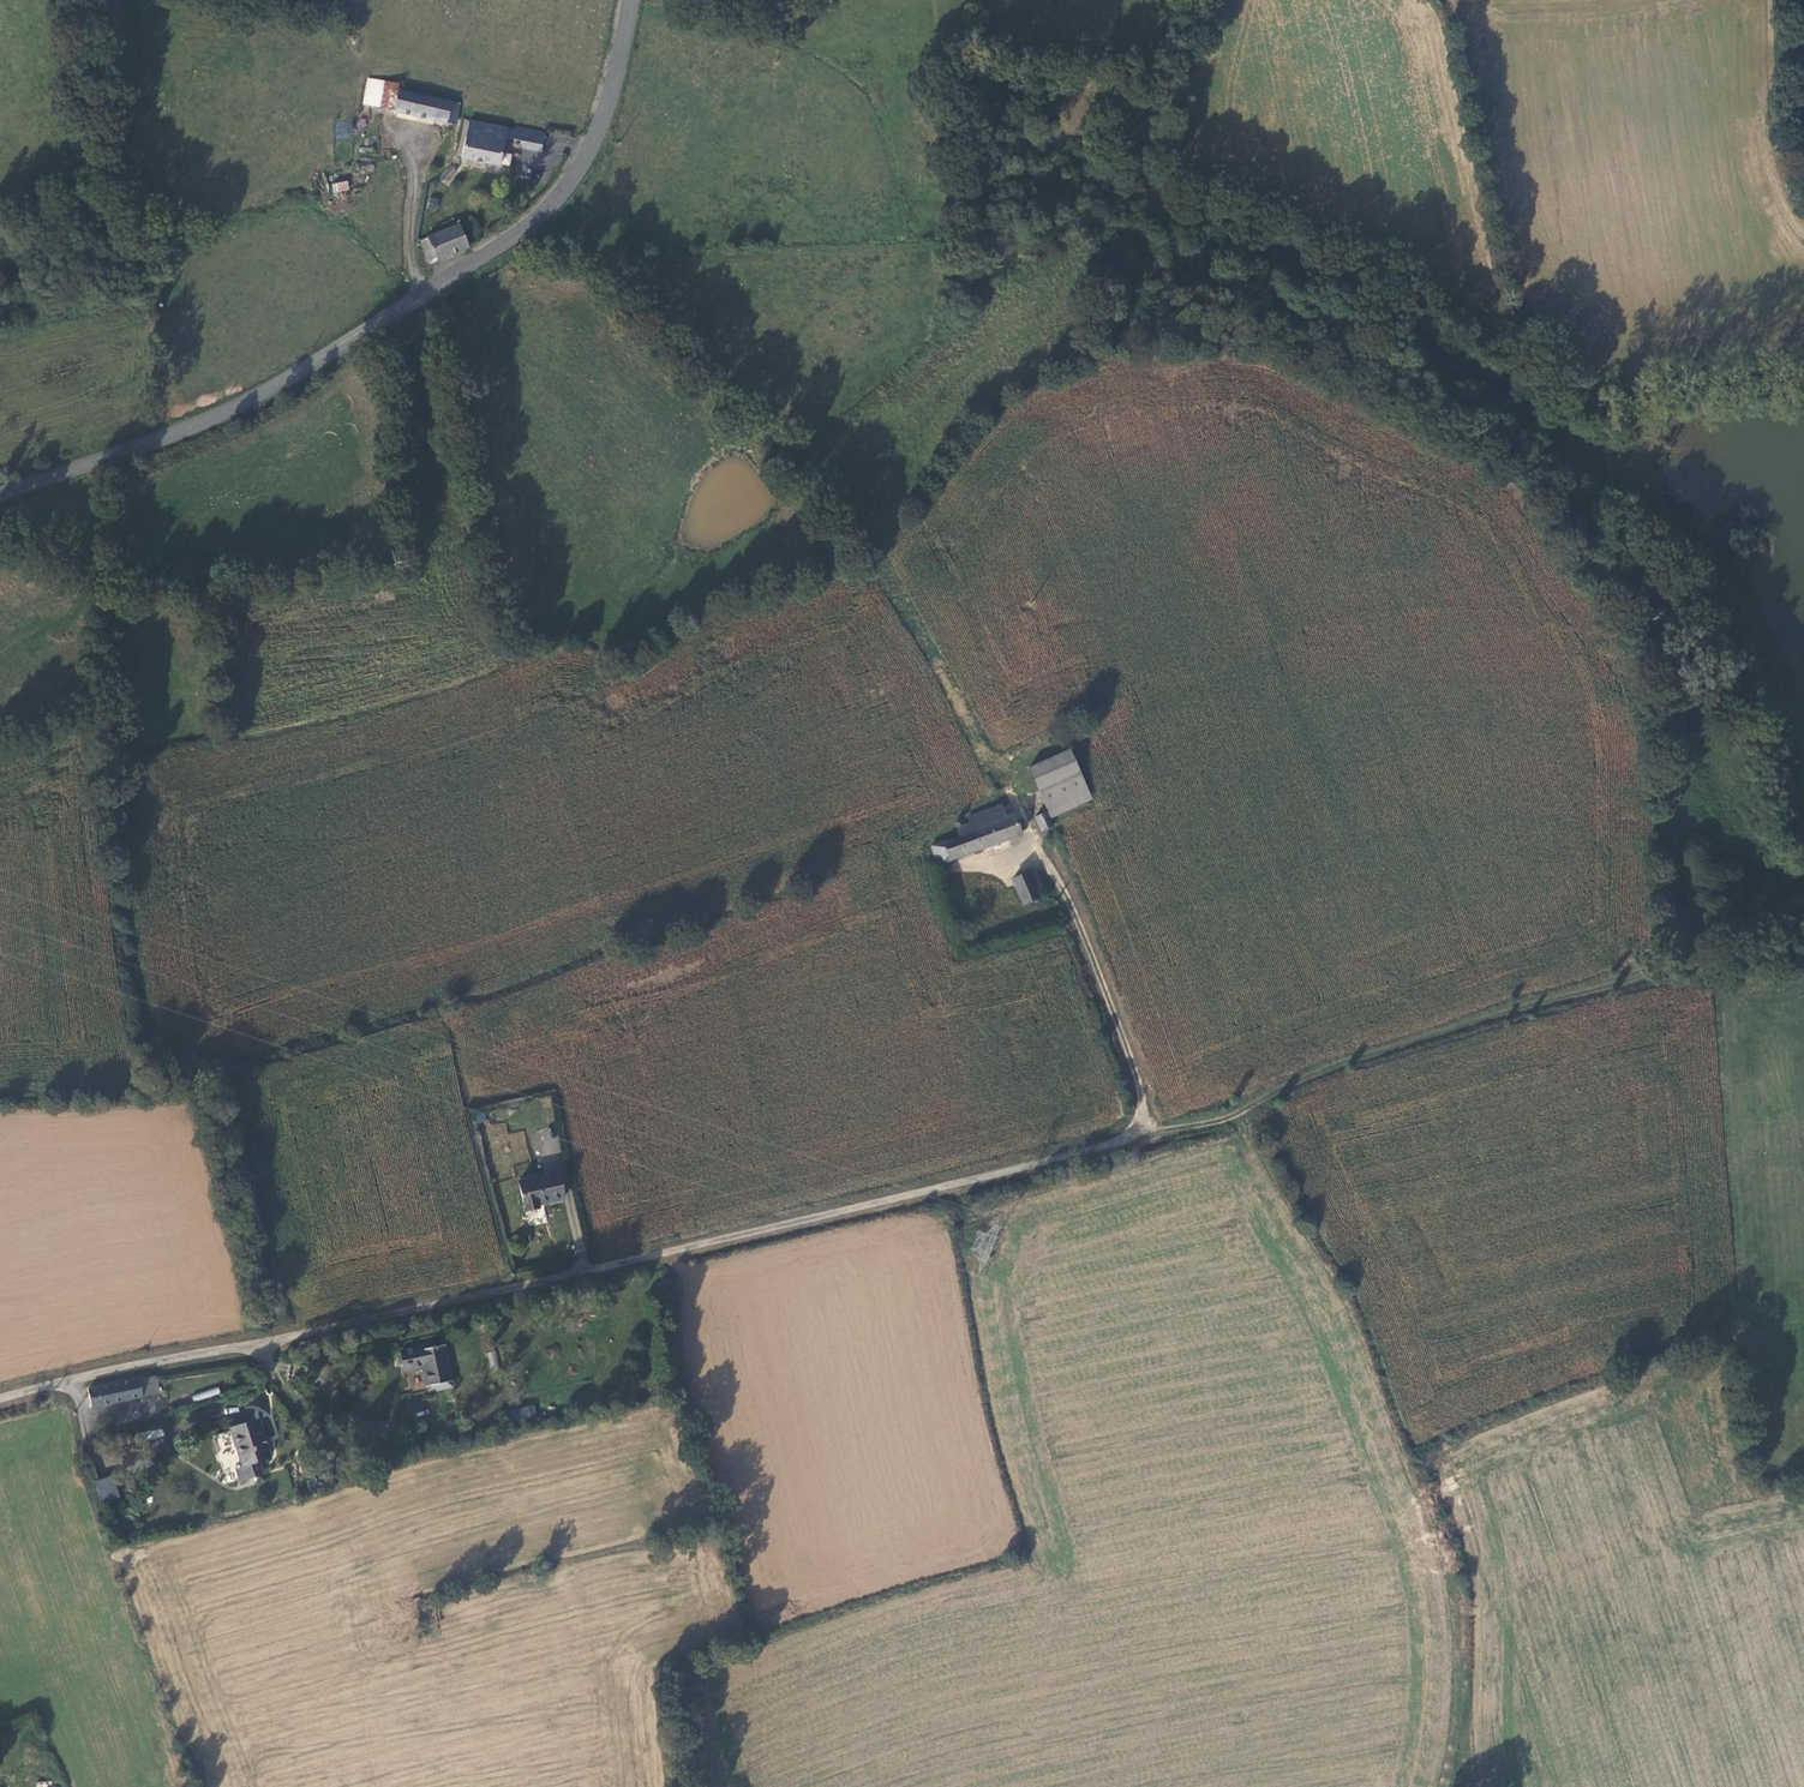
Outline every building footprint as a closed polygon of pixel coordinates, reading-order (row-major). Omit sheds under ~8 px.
[(394,109),(395,105),(399,87),(368,79),(363,103),(394,109)] [(454,123),(459,101),(399,86),(399,87),(395,105),(394,109),(454,123)] [(504,137),(505,129),(472,121),(463,158),(497,166),(504,137)] [(545,137),(505,129),(504,137),(524,141),(523,146),(542,150),(545,137)] [(447,182),(456,172),(451,167),(442,177),(447,182)] [(333,194),(350,190),(347,180),(331,184),(333,194)] [(429,197),(426,209),(435,211),(438,199),(429,197)] [(432,263),(470,247),(461,224),(424,240),(432,263)] [(1661,599),(1651,575),(1647,577),(1653,596),(1643,607),(1648,613),(1661,599)] [(1071,752),(1030,770),(1049,813),(1090,796),(1071,752)] [(949,862),(1024,834),(1016,816),(1012,817),(1008,805),(968,821),(971,827),(959,831),(962,840),(943,846),(949,862)] [(1046,814),(1037,817),(1035,817),(1042,832),(1052,828),(1046,814)] [(938,865),(949,862),(943,846),(942,844),(931,848),(938,865)] [(1035,871),(1039,889),(1054,886),(1046,867),(1035,871)] [(1016,876),(1025,905),(1042,899),(1039,889),(1035,871),(1016,876)] [(539,1205),(563,1201),(558,1174),(520,1182),(526,1212),(540,1210),(539,1205)] [(421,1365),(425,1388),(451,1384),(442,1341),(426,1345),(425,1340),(400,1345),(405,1368),(421,1365)] [(488,1351),(489,1370),(497,1369),(496,1351),(488,1351)] [(141,1397),(138,1386),(137,1381),(88,1391),(91,1406),(141,1397)] [(535,1405),(512,1409),(514,1421),(538,1416),(535,1405)] [(260,1419),(236,1427),(247,1465),(237,1467),(241,1481),(263,1474),(259,1462),(271,1458),(260,1419)] [(110,1476),(92,1483),(100,1502),(117,1496),(110,1476)]
